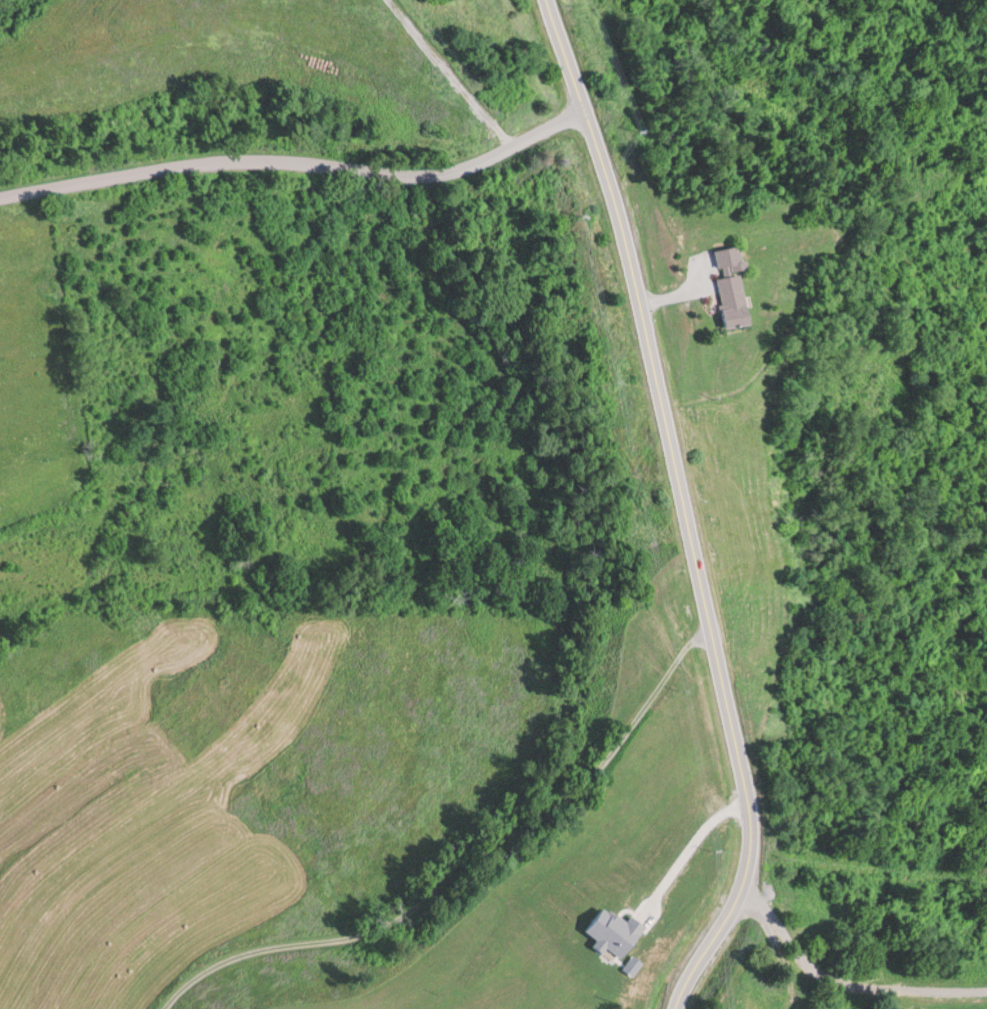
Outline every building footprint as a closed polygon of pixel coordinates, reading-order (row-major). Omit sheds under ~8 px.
[(734,328),(760,323),(749,270),(754,269),(749,243),(719,250),(725,275),(723,276),(734,328)]
